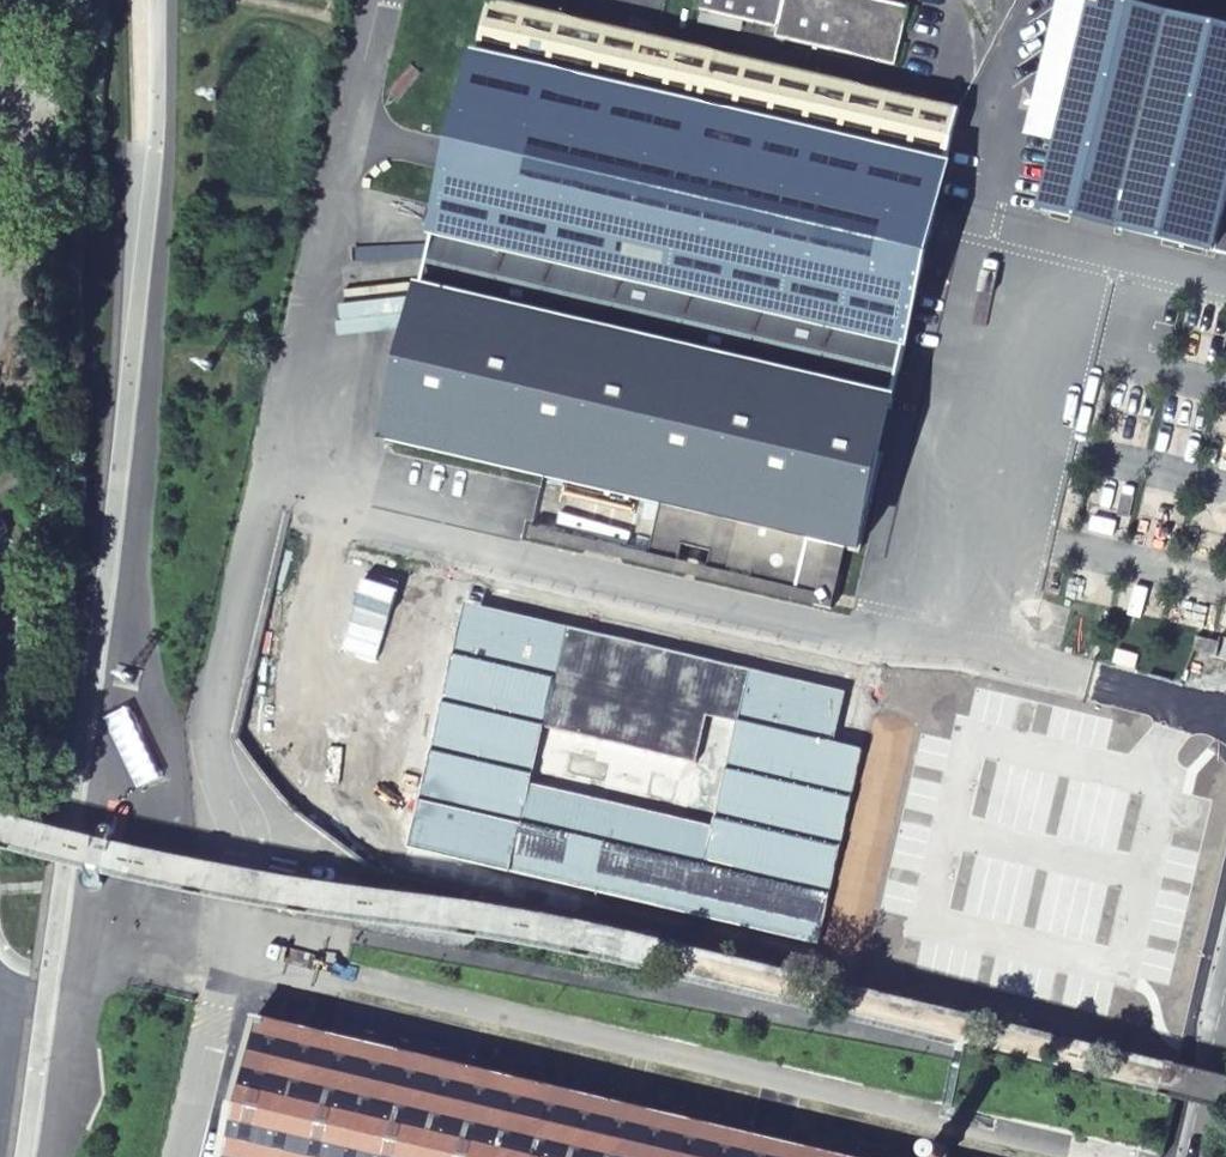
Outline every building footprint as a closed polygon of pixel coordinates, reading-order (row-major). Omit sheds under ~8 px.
[(503,0),(495,0),(442,231),(905,341),(961,110),(503,0)] [(696,6),(777,24),(774,34),(895,62),(908,3),(897,0),(697,0),(696,6)] [(1046,213),(1225,256),(1225,30),(1099,0),(1063,0),(1030,135),(1063,144),(1046,213)] [(905,341),(442,231),(428,288),(892,398),(905,341)] [(892,398),(428,288),(393,437),(662,500),(650,554),(679,560),(684,540),(712,547),(707,567),(728,572),(730,563),(753,568),(751,577),(823,594),(835,542),(858,548),(881,450),(880,450),(892,398)] [(334,1024),(330,1023),(261,1008),(259,1016),(225,1156),(865,1156),(334,1024)]
